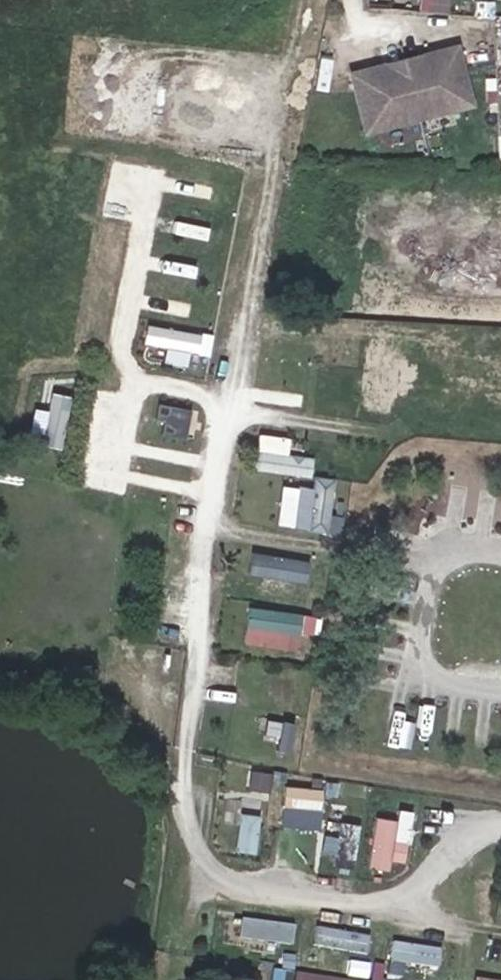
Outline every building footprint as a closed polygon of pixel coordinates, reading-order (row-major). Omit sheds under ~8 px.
[(387,55),(355,63),(369,118),(473,92),(459,37),(428,45),(429,51),(388,61),(387,55)] [(194,363),(196,350),(212,353),(215,332),(151,323),(149,341),(172,344),(170,360),(194,363)] [(401,414),(405,354),(387,353),(385,372),(369,371),(366,412),(401,414)] [(36,445),(69,447),(73,391),(56,390),(55,407),(39,406),(36,445)] [(168,402),(164,432),(192,437),(197,406),(168,402)] [(292,452),(294,435),(263,432),(260,467),(316,472),(317,454),(292,452)] [(338,530),(343,477),(316,475),(315,486),(284,483),(281,525),(338,530)] [(255,576),(312,580),(314,557),(257,553),(255,576)] [(306,630),(320,632),(323,615),(251,604),(246,640),(303,649),(306,630)] [(285,783),(282,825),(324,828),(327,786),(285,783)] [(394,871),(396,858),(408,860),(418,810),(404,807),(401,818),(377,814),(367,866),(394,871)] [(259,852),(262,811),(243,810),(240,851),(259,852)] [(359,861),(363,822),(335,819),(332,858),(359,861)] [(295,941),(297,920),(244,916),(242,937),(295,941)] [(313,944),(370,949),(371,930),(314,925),(313,944)] [(443,966),(445,944),(394,941),(392,971),(411,972),(412,964),(443,966)] [(292,979),(369,979),(370,970),(296,958),(292,979)]
